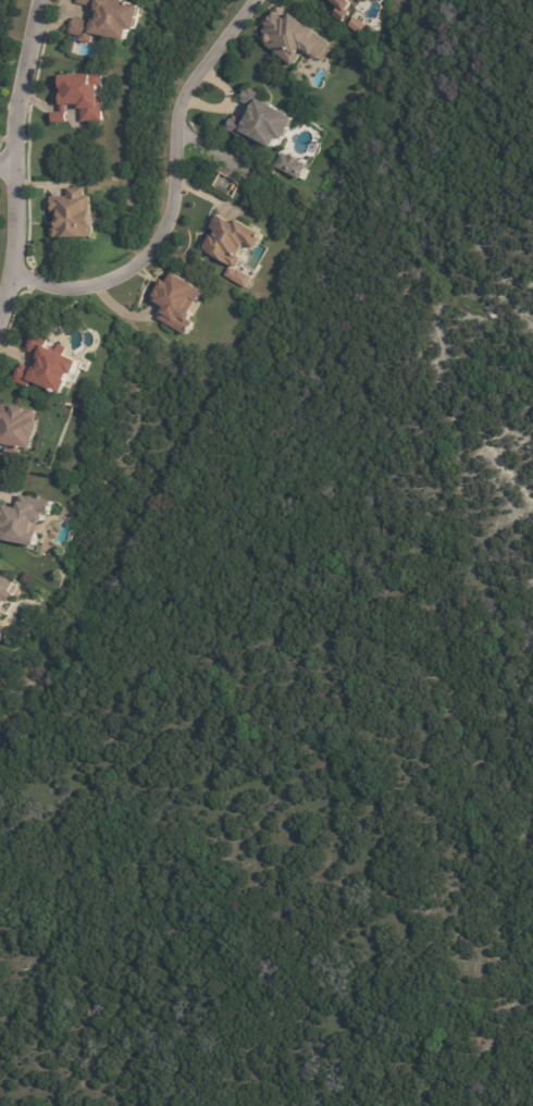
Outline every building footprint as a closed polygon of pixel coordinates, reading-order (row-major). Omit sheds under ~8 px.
[(76,1),(76,0),(108,0),(139,7),(140,5),(142,5),(137,32),(129,30),(128,42),(94,35),(92,45),(79,42),(79,37),(71,36),(71,32),(70,32),(72,22),(73,22),(73,19),(94,23),(94,20),(98,21),(99,12),(97,12),(97,9),(77,4),(77,1),(76,1)] [(342,8),(331,0),(353,0),(351,2),(355,5),(349,12),(351,13),(344,24),(335,16),(342,8)] [(275,13),(285,20),(287,21),(293,14),(318,33),(313,39),(313,42),(308,51),(306,51),(302,49),(299,54),(301,56),(301,59),(297,65),(293,66),(265,47),(268,42),(266,41),(266,37),(268,36),(263,33),(268,26),(265,25),(274,12),(275,13)] [(364,26),(352,17),(346,26),(358,34),(364,26)] [(101,88),(99,88),(100,98),(102,98),(104,123),(83,123),(83,110),(82,110),(80,106),(66,106),(67,123),(53,124),(53,113),(62,113),(61,98),(60,98),(59,87),(62,87),(61,78),(103,76),(103,88),(101,88)] [(261,101),(297,121),(285,142),(281,139),(274,150),(244,133),(240,138),(227,131),(230,127),(227,126),(232,120),(234,116),(247,123),(253,110),(241,103),(244,99),(243,99),(246,91),(247,93),(249,89),(263,97),(261,101)] [(283,153),(289,157),(290,153),(302,161),(301,162),(308,167),(300,180),(275,167),(283,153)] [(94,222),(94,228),(95,229),(95,236),(92,239),(54,239),(51,237),(52,231),(54,228),(54,214),(52,214),(52,198),(69,198),(69,189),(86,189),(86,198),(92,198),(92,214),(95,214),(95,218),(94,218),(94,222)] [(218,216),(235,226),(238,222),(265,238),(258,251),(248,245),(245,250),(244,250),(239,257),(243,259),(241,262),(238,268),(234,269),(203,250),(212,236),(214,238),(218,233),(210,229),(213,224),(212,223),(218,216)] [(223,276),(245,288),(250,278),(228,266),(223,276)] [(199,302),(198,304),(197,303),(189,314),(193,316),(194,319),(190,323),(195,325),(191,330),(193,331),(190,334),(190,333),(187,339),(159,319),(165,310),(154,303),(156,303),(152,300),(164,282),(168,284),(172,276),(173,278),(174,276),(204,294),(199,302)] [(39,337),(46,340),(42,349),(79,365),(74,378),(70,376),(66,383),(67,384),(62,397),(58,395),(57,397),(53,395),(53,394),(30,383),(28,389),(14,382),(15,380),(14,379),(18,370),(20,370),(21,366),(34,371),(34,369),(38,371),(41,362),(38,361),(40,357),(28,352),(29,349),(28,348),(32,340),(34,340),(35,335),(39,337)] [(5,447),(0,447),(0,429),(1,429),(1,426),(0,425),(0,414),(12,416),(13,408),(14,408),(37,413),(35,423),(39,423),(37,440),(35,439),(33,453),(23,451),(23,453),(22,453),(21,456),(4,454),(5,447)] [(3,542),(0,542),(1,534),(0,533),(1,525),(0,524),(0,519),(1,514),(4,515),(5,509),(18,511),(21,497),(23,497),(52,504),(51,512),(53,512),(53,516),(52,516),(51,520),(47,519),(46,525),(42,527),(40,527),(39,531),(35,530),(34,538),(39,538),(37,552),(3,544),(3,542)] [(7,617),(0,627),(0,576),(7,581),(8,580),(14,586),(16,588),(11,594),(15,598),(10,605),(11,606),(10,607),(9,607),(3,615),(7,617)]
